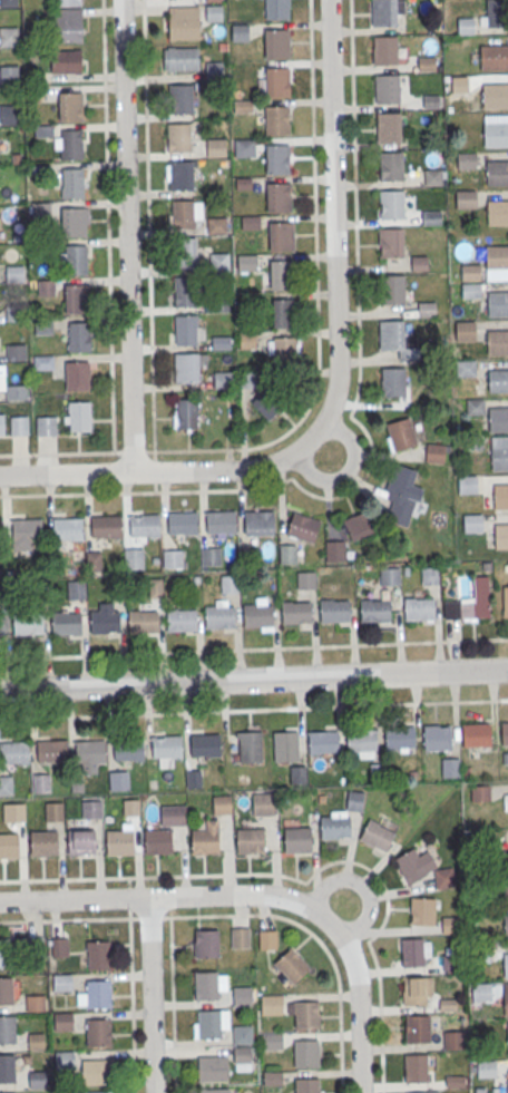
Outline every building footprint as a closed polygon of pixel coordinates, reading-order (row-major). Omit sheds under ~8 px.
[(265,19),(264,0),(288,0),(289,19),(265,19)] [(372,26),(372,0),(395,0),(395,25),(372,26)] [(505,26),(505,0),(485,0),(485,12),(480,12),(480,26),(505,26)] [(168,6),(198,6),(199,38),(168,38),(168,6)] [(205,6),(222,6),(223,23),(206,23),(205,6)] [(81,8),(81,40),(53,41),(53,8),(81,8)] [(458,35),(473,35),(473,17),(458,17),(458,35)] [(232,26),(248,25),(248,42),(232,43),(232,26)] [(18,46),(0,46),(0,27),(17,27),(18,46)] [(264,29),(287,29),(289,57),(265,58),(264,29)] [(372,36),(395,36),(397,64),(373,65),(372,36)] [(479,45),(507,45),(507,69),(480,70),(479,45)] [(163,70),(198,70),(198,47),(163,47),(163,70)] [(51,72),(81,72),(81,50),(51,50),(51,72)] [(434,57),(419,57),(419,70),(434,70),(434,57)] [(205,64),(223,62),(223,80),(206,81),(205,64)] [(18,84),(0,85),(0,66),(18,66),(18,84)] [(265,68),(289,67),(289,96),(265,96),(265,68)] [(375,75),(399,74),(399,103),(375,103),(375,75)] [(482,84),(507,84),(507,108),(483,109),(482,84)] [(192,85),(192,114),(169,114),(168,85),(192,85)] [(81,91),(82,120),(58,121),(58,91),(81,91)] [(438,95),(424,95),(424,106),(438,106),(438,95)] [(234,101),(252,101),(252,113),(234,114),(234,101)] [(20,124),(0,124),(0,105),(19,105),(20,124)] [(265,106),(289,106),(289,134),(265,135),(265,106)] [(377,113),(400,113),(400,140),(377,140),(377,113)] [(483,123),(507,122),(507,146),(483,147),(483,123)] [(189,123),(189,152),(167,153),(166,123),(189,123)] [(51,126),(35,126),(35,136),(51,136),(51,126)] [(81,129),(81,158),(61,159),(60,129),(81,129)] [(205,140),(226,139),(226,157),(206,158),(205,140)] [(234,140),(255,140),(255,157),(235,158),(234,140)] [(265,145),(289,145),(290,173),(266,173),(265,145)] [(379,152),(402,152),(403,179),(380,180),(379,152)] [(475,169),(475,153),(457,153),(457,169),(475,169)] [(192,160),(193,189),(170,191),(169,160),(192,160)] [(486,160),(507,160),(507,184),(487,185),(486,160)] [(82,167),(82,197),(62,197),(61,168),(82,167)] [(424,185),(443,185),(443,169),(424,169),(424,185)] [(235,179),(252,178),(252,191),(236,191),(235,179)] [(266,184),(290,183),(291,212),(267,212),(266,184)] [(379,191),(402,189),(403,218),(380,218),(379,191)] [(455,208),(476,209),(476,190),(455,190),(455,208)] [(194,199),(194,230),(172,230),(170,201),(194,199)] [(487,201),(507,200),(507,224),(487,225),(487,201)] [(81,208),(82,237),(61,237),(61,208),(81,208)] [(422,225),(441,225),(441,210),(422,210),(422,225)] [(241,217),(260,217),(261,231),(242,231),(241,217)] [(207,218),(224,218),(224,236),(207,236),(207,218)] [(268,222),(292,222),(293,250),(270,251),(268,222)] [(379,228),(402,227),(403,256),(380,256),(379,228)] [(196,238),(177,238),(177,267),(196,267),(196,238)] [(486,244),(507,243),(507,268),(487,269),(486,244)] [(85,244),(86,274),(65,274),(65,245),(85,244)] [(209,255),(228,254),(229,273),(209,274),(209,255)] [(237,256),(256,255),(256,272),(238,273),(237,256)] [(411,257),(428,256),(428,272),(412,272),(411,257)] [(270,261),(293,260),(293,289),(270,289),(270,261)] [(461,266),(480,265),(481,282),(462,282),(461,266)] [(380,275),(403,274),(404,303),(381,303),(380,275)] [(196,276),(197,305),(174,306),(174,277),(196,276)] [(86,284),(65,284),(65,314),(85,314),(86,284)] [(461,285),(480,284),(481,300),(462,300),(461,285)] [(487,292),(507,291),(507,316),(488,316),(487,292)] [(211,295),(227,295),(227,313),(211,313),(211,295)] [(272,299),(295,299),(296,328),(273,328),(272,299)] [(418,303),(434,303),(434,318),(419,319),(418,303)] [(196,314),(197,344),(175,344),(174,315),(196,314)] [(379,321),(402,320),(403,349),(380,349),(379,321)] [(89,322),(89,351),(69,352),(68,322),(89,322)] [(456,323),(475,322),(476,342),(457,343),(456,323)] [(487,331),(507,330),(507,355),(488,355),(487,331)] [(240,347),(254,347),(254,334),(240,334),(240,347)] [(274,336),(297,336),(297,364),(274,365),(274,336)] [(211,337),(211,349),(229,349),(229,337),(211,337)] [(6,344),(6,360),(26,360),(26,344),(6,344)] [(197,353),(198,382),(175,383),(175,353),(197,353)] [(89,390),(89,361),(65,361),(65,390),(89,390)] [(457,362),(476,361),(476,378),(457,379),(457,362)] [(489,369),(507,368),(507,393),(490,393),(489,369)] [(405,397),(405,369),(381,369),(381,397),(405,397)] [(26,385),(7,385),(7,399),(26,399),(26,385)] [(268,420),(283,403),(266,387),(250,404),(268,420)] [(197,399),(197,428),(175,429),(174,399),(197,399)] [(467,401),(482,400),(483,416),(467,416),(467,401)] [(90,401),(90,431),(70,431),(69,402),(90,401)] [(489,408),(507,407),(507,432),(489,432),(489,408)] [(36,415),(36,435),(56,435),(56,415),(36,415)] [(10,416),(10,435),(27,435),(27,416),(10,416)] [(393,451),(417,445),(410,417),(386,423),(393,451)] [(491,438),(507,438),(507,471),(491,471),(491,438)] [(466,439),(482,439),(482,450),(467,451),(466,439)] [(450,462),(450,444),(425,444),(425,462),(450,462)] [(384,497),(392,500),(386,520),(410,526),(421,486),(413,484),(417,469),(393,463),(384,497)] [(459,478),(476,477),(477,495),(459,495),(459,478)] [(492,485),(507,484),(507,509),(494,509),(492,485)] [(206,511),(234,510),(235,533),(207,534),(206,511)] [(244,511),(272,510),(273,533),(245,534),(244,511)] [(343,519),(351,541),(376,532),(368,510),(343,519)] [(168,513),(196,511),(197,534),(169,535),(168,513)] [(313,543),(320,520),(294,511),(286,534),(313,543)] [(129,515),(157,514),(158,536),(130,537),(129,515)] [(91,516),(119,515),(120,537),(92,538),(91,516)] [(52,517),(80,516),(81,538),(53,539),(52,517)] [(463,516),(481,516),(482,533),(465,534),(463,516)] [(12,519),(40,518),(40,540),(12,541),(12,519)] [(495,524),(507,523),(507,548),(496,548),(495,524)] [(325,541),(325,561),(344,561),(344,541),(325,541)] [(279,563),(296,563),(296,544),(279,544),(279,563)] [(220,547),(201,547),(201,565),(220,565),(220,547)] [(143,568),(143,549),(125,549),(125,568),(143,568)] [(182,567),(182,550),(163,550),(163,568),(182,567)] [(100,552),(87,552),(87,570),(100,570),(100,552)] [(437,567),(422,567),(422,584),(437,584),(437,567)] [(380,568),(380,584),(399,584),(399,568),(380,568)] [(297,571),(297,589),(315,589),(315,571),(297,571)] [(221,592),(238,592),(238,575),(221,575),(221,592)] [(488,619),(488,576),(472,576),(472,599),(444,599),(444,619),(488,619)] [(149,597),(162,597),(162,578),(149,578),(149,597)] [(68,599),(84,599),(84,581),(68,581),(68,599)] [(404,598),(432,597),(432,619),(404,621),(404,598)] [(282,601),(310,599),(311,622),(283,623),(282,601)] [(321,601),(349,599),(349,622),(321,623),(321,601)] [(361,601),(389,599),(390,622),(362,623),(361,601)] [(243,604),(271,603),(272,625),(244,626),(243,604)] [(206,606),(234,605),(235,627),(207,628),(206,606)] [(167,609),(195,608),(196,631),(168,632),(167,609)] [(90,611),(118,609),(118,632),(90,633),(90,611)] [(129,611),(157,609),(158,632),(130,633),(129,611)] [(51,612),(79,611),(80,633),(52,634),(51,612)] [(14,613),(42,612),(42,634),(14,635),(14,613)] [(461,724),(489,723),(490,745),(462,746),(461,724)] [(422,725),(450,724),(451,746),(423,748),(422,725)] [(385,726),(413,725),(414,748),(387,749),(385,726)] [(348,730),(375,729),(375,751),(348,752),(348,730)] [(273,732),(297,731),(299,760),(274,760),(273,732)] [(236,733),(261,732),(262,761),(237,762),(236,733)] [(309,733),(336,732),(338,754),(310,754),(309,733)] [(153,735),(180,734),(182,757),(154,758),(153,735)] [(192,735),(219,734),(221,757),(193,758),(192,735)] [(115,739),(143,738),(144,760),(116,761),(115,739)] [(37,740),(65,739),(66,761),(38,762),(37,740)] [(76,741),(104,740),(105,762),(77,763),(76,741)] [(28,763),(0,764),(0,742),(27,741),(28,763)] [(306,765),(289,765),(289,783),(306,783),(306,765)] [(109,771),(127,771),(128,789),(109,790),(109,771)] [(32,774),(50,774),(50,792),(33,793),(32,774)] [(12,794),(0,794),(0,776),(11,775),(12,794)] [(488,786),(472,786),(472,800),(488,800),(488,786)] [(362,792),(348,792),(347,812),(321,812),(320,838),(349,838),(350,809),(362,809),(362,792)] [(275,793),(252,793),(252,815),(275,815),(275,793)] [(231,814),(231,795),(213,795),(213,814),(231,814)] [(123,799),(138,799),(139,814),(124,816),(123,799)] [(81,800),(101,800),(101,818),(82,818),(81,800)] [(2,802),(23,802),(23,821),(2,821),(2,802)] [(45,802),(62,802),(62,820),(46,821),(45,802)] [(162,806),(162,824),(185,824),(185,806),(162,806)] [(359,839),(385,852),(395,831),(369,818),(359,839)] [(311,827),(311,851),(284,852),(283,828),(311,827)] [(172,828),(172,853),(145,853),(144,829),(172,828)] [(263,828),(264,852),(237,853),(236,828),(263,828)] [(95,829),(95,855),(68,855),(68,830),(95,829)] [(131,829),(133,855),(106,855),(105,830),(131,829)] [(218,829),(219,853),(192,855),(192,829),(218,829)] [(56,830),(57,855),(30,856),(29,831),(56,830)] [(19,858),(0,858),(0,833),(18,832),(19,858)] [(433,870),(452,867),(455,885),(436,887),(433,870)] [(410,925),(434,925),(435,897),(410,897),(410,925)] [(441,917),(461,916),(462,934),(442,934),(441,917)] [(250,948),(250,927),(231,927),(231,948),(250,948)] [(218,929),(193,929),(193,957),(218,957),(218,929)] [(276,930),(259,930),(259,949),(276,949),(276,930)] [(52,955),(67,955),(67,938),(52,938),(52,955)] [(401,938),(401,966),(429,966),(429,938),(401,938)] [(12,939),(0,939),(0,968),(12,968),(12,939)] [(87,941),(110,940),(110,969),(88,969),(87,941)] [(309,968),(291,947),(273,962),(291,984),(309,968)] [(444,954),(444,971),(460,971),(460,954),(444,954)] [(52,973),(71,973),(72,990),(52,990),(52,973)] [(193,974),(216,974),(217,1002),(194,1002),(193,974)] [(12,1005),(0,1005),(0,977),(12,976),(12,1005)] [(432,977),(403,977),(403,1005),(432,1005),(432,977)] [(86,979),(109,979),(109,1007),(87,1008),(86,979)] [(471,983),(491,983),(492,1001),(472,1001),(471,983)] [(233,989),(251,989),(251,1006),(234,1006),(233,989)] [(25,994),(43,994),(45,1011),(25,1012),(25,994)] [(261,997),(282,997),(282,1016),(262,1016),(261,997)] [(439,1010),(456,1011),(456,999),(440,999),(439,1010)] [(294,1001),(318,1001),(319,1028),(295,1029),(294,1001)] [(52,1012),(71,1012),(71,1028),(52,1029),(52,1012)] [(197,1012),(221,1012),(221,1040),(198,1041),(197,1012)] [(406,1015),(428,1014),(429,1043),(406,1043),(406,1015)] [(14,1043),(0,1044),(0,1015),(13,1015),(14,1043)] [(87,1019),(109,1018),(110,1046),(87,1047),(87,1019)] [(232,1028),(252,1027),(252,1044),(233,1045),(232,1028)] [(443,1032),(463,1031),(465,1048),(444,1050),(443,1032)] [(27,1032),(43,1032),(43,1048),(28,1050),(27,1032)] [(262,1035),(282,1034),(282,1052),(263,1052),(262,1035)] [(294,1040),(316,1038),(318,1067),(294,1067),(294,1040)] [(233,1048),(251,1047),(251,1065),(234,1065),(233,1048)] [(53,1051),(72,1050),(74,1067),(55,1068),(53,1051)] [(403,1054),(427,1053),(427,1081),(404,1082),(403,1054)] [(16,1082),(0,1082),(0,1054),(14,1054),(16,1082)] [(197,1058),(227,1057),(227,1082),(198,1083),(197,1058)] [(111,1084),(111,1059),(81,1059),(81,1084),(111,1084)] [(477,1061),(495,1060),(496,1077),(477,1077),(477,1061)] [(29,1087),(47,1087),(47,1071),(29,1071),(29,1087)] [(264,1074),(282,1073),(282,1086),(264,1087),(264,1074)] [(465,1075),(446,1075),(446,1087),(465,1087),(465,1075)] [(318,1077),(318,1092),(295,1092),(295,1079),(318,1077)]
